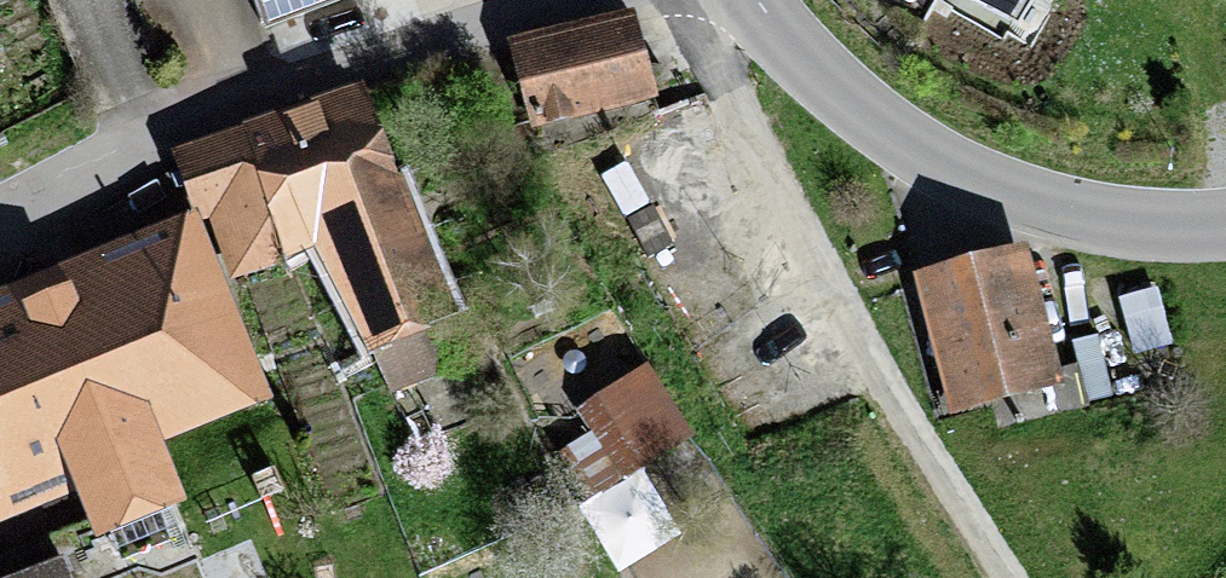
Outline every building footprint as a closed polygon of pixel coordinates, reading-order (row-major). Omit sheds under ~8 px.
[(264,40),(375,0),(249,0),(264,40)] [(528,133),(656,101),(634,13),(506,45),(528,133)] [(389,396),(467,366),(373,86),(242,132),(285,264),(314,255),(389,396)] [(230,285),(285,264),(242,132),(168,154),(188,212),(202,210),(230,285)] [(195,215),(0,294),(0,536),(4,545),(80,514),(94,548),(119,537),(127,555),(180,533),(173,516),(187,511),(161,448),(272,403),(195,215)] [(1053,347),(1028,250),(911,279),(939,390),(935,391),(940,410),(946,408),(949,420),(996,408),(1001,429),(1089,407),(1088,402),(1112,396),(1097,336),(1053,347)] [(1131,358),(1172,347),(1157,289),(1116,299),(1131,358)] [(550,458),(618,573),(680,537),(642,473),(693,443),(649,368),(573,413),(587,437),(550,458)] [(431,414),(443,418),(455,412),(459,400),(453,388),(441,384),(429,389),(425,402),(431,414)] [(277,474),(253,483),(263,506),(287,497),(277,474)] [(63,563),(25,577),(69,577),(63,563)]
